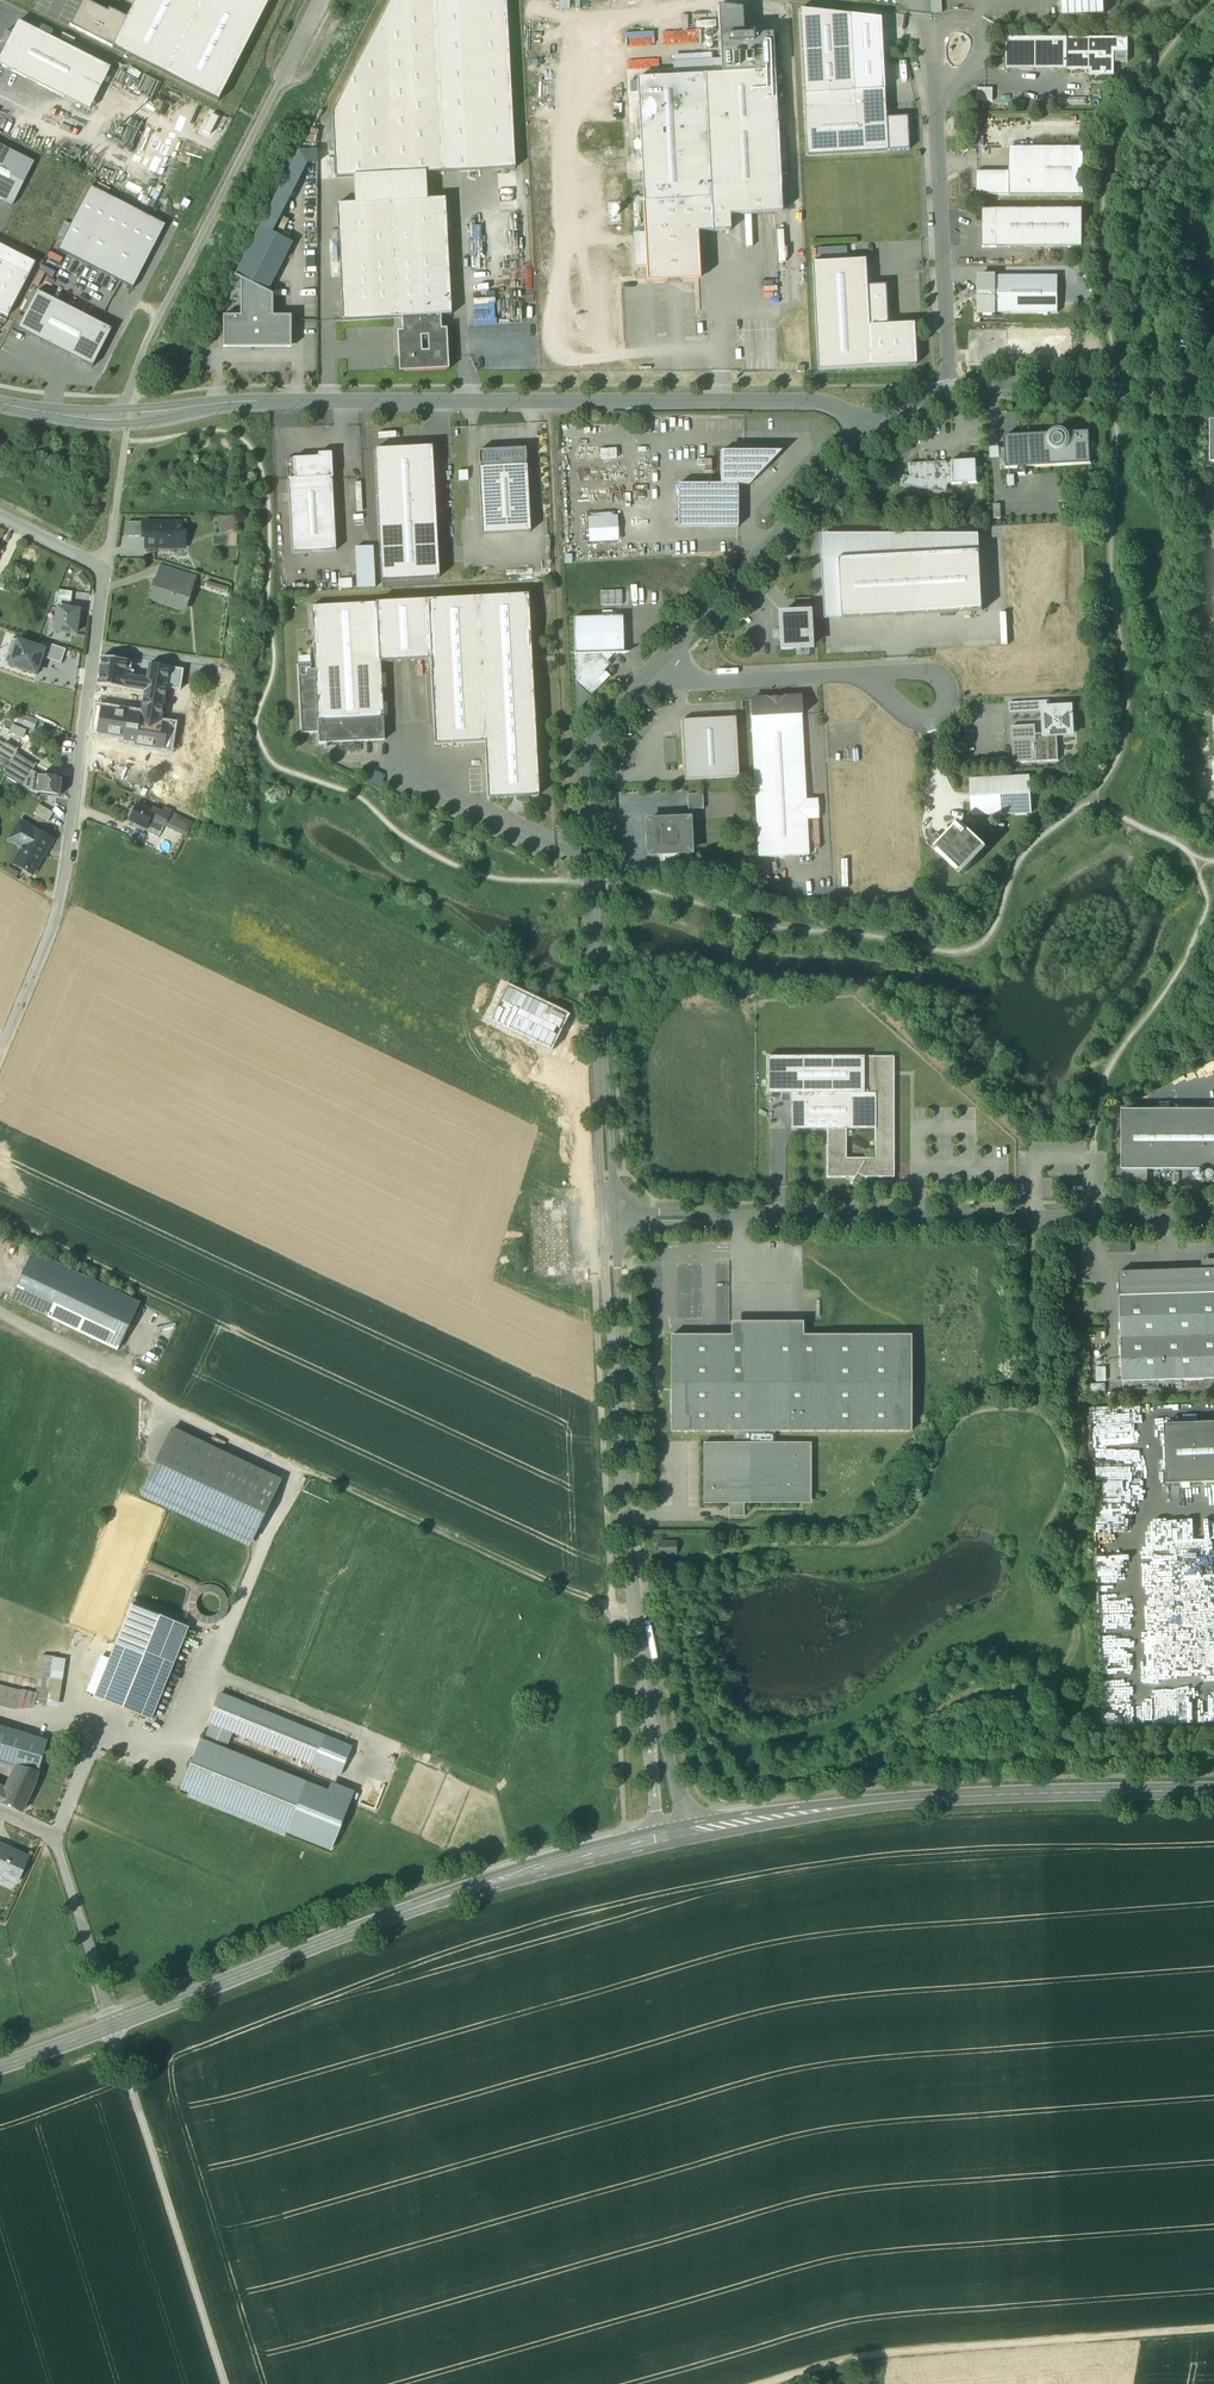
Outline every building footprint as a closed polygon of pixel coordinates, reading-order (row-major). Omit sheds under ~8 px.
[(71,26),(113,48),(127,20),(109,11),(108,12),(84,0),(71,26)] [(218,102),(271,0),(137,0),(127,20),(113,48),(218,102)] [(332,179),(353,180),(427,176),(514,170),(506,0),(389,0),(330,121),(332,179)] [(1060,14),(1103,13),(1103,0),(1059,0),(1060,14)] [(848,18),(799,7),(807,156),(887,152),(885,119),(885,103),(853,105),(848,18)] [(89,109),(110,66),(19,21),(12,35),(7,33),(1,44),(6,47),(0,60),(0,66),(89,109)] [(1067,38),(1006,38),(1006,70),(1067,69),(1067,38)] [(1128,38),(1067,38),(1067,69),(1090,69),(1090,75),(1114,75),(1114,52),(1128,52),(1128,38)] [(741,77),(643,80),(650,284),(704,282),(702,233),(727,232),(726,218),(781,216),(775,54),(740,55),(741,77)] [(993,88),(977,88),(977,101),(993,101),(993,88)] [(907,117),(885,119),(887,152),(909,151),(907,117)] [(0,146),(0,198),(12,204),(33,163),(0,146)] [(1010,148),(1010,172),(1010,195),(1084,195),(1084,148),(1010,148)] [(300,151),(236,276),(241,279),(268,293),(293,244),(274,234),(306,165),(317,165),(316,150),(300,151)] [(1010,172),(977,172),(977,195),(1010,195),(1010,172)] [(337,208),(344,325),(403,321),(441,319),(453,318),(446,201),(428,202),(427,176),(353,180),(354,207),(337,208)] [(165,226),(93,188),(59,251),(132,289),(165,226)] [(997,210),(983,210),(983,248),(997,248),(997,210)] [(1083,210),(997,210),(997,248),(1083,248),(1083,210)] [(0,246),(0,312),(9,316),(35,264),(0,246)] [(865,261),(813,263),(818,370),(916,365),(914,324),(887,326),(868,327),(866,287),(865,261)] [(996,276),(979,276),(979,291),(978,291),(978,299),(979,299),(979,313),(996,313),(996,276)] [(1058,276),(996,276),(996,313),(1058,313),(1058,276)] [(268,293),(241,279),(240,317),(223,318),(224,350),(290,350),(290,318),(273,318),(273,296),(268,293)] [(885,286),(866,287),(868,327),(887,326),(885,286)] [(112,329),(38,292),(18,332),(92,369),(112,329)] [(400,371),(449,369),(447,332),(441,333),(441,319),(403,321),(404,334),(398,335),(400,371)] [(1068,331),(1008,331),(1008,355),(1047,355),(1068,355),(1068,331)] [(553,362),(568,362),(567,348),(552,349),(553,362)] [(759,355),(758,368),(774,368),(775,355),(759,355)] [(154,379),(151,373),(146,376),(149,382),(154,379)] [(1052,435),(1005,437),(1007,469),(1091,465),(1089,433),(1066,434),(1065,435),(1062,433),(1059,433),(1056,434),(1053,436),(1052,435)] [(432,449),(376,452),(383,582),(439,579),(432,449)] [(514,450),(478,452),(479,464),(480,469),(526,466),(526,462),(527,462),(526,459),(514,459),(514,450)] [(781,453),(721,453),(721,485),(721,486),(738,486),(750,485),(781,453)] [(286,481),(333,478),(332,454),(318,454),(318,458),(285,460),(286,481)] [(976,461),(950,462),(950,464),(951,485),(978,484),(976,461)] [(946,462),(909,464),(909,478),(903,477),(901,486),(945,494),(947,485),(951,485),(950,464),(946,465),(946,462)] [(526,466),(480,469),(479,469),(483,535),(530,533),(527,466),(526,466)] [(337,553),(333,478),(286,481),(290,555),(337,553)] [(721,485),(678,485),(678,528),(738,528),(738,486),(721,486),(721,485)] [(1073,487),(1058,488),(1059,502),(1073,502),(1073,487)] [(218,525),(222,535),(238,529),(239,517),(218,525)] [(617,517),(588,519),(590,543),(619,541),(617,517)] [(146,523),(128,523),(126,537),(141,537),(141,533),(146,533),(146,523)] [(175,523),(146,523),(146,533),(146,549),(175,549),(181,543),(181,529),(175,523)] [(828,620),(983,614),(980,536),(825,542),(828,620)] [(376,546),(357,547),(358,588),(377,588),(376,546)] [(162,568),(152,600),(184,610),(190,590),(192,590),(195,579),(162,568)] [(352,579),(340,579),(340,588),(352,588),(352,579)] [(206,588),(226,595),(228,589),(208,582),(206,588)] [(57,605),(71,606),(73,592),(58,591),(57,605)] [(622,592),(601,592),(601,606),(622,605),(622,592)] [(528,595),(376,603),(379,662),(381,662),(431,660),(435,745),(485,742),(488,799),(539,796),(528,595)] [(376,603),(312,607),(315,669),(318,722),(383,718),(381,662),(379,662),(376,603)] [(76,634),(79,612),(58,609),(55,632),(76,634)] [(810,649),(808,614),(780,615),(782,650),(810,649)] [(623,617),(571,619),(572,656),(615,654),(625,654),(625,653),(624,653),(623,617)] [(18,642),(12,640),(8,652),(14,654),(18,642)] [(44,651),(18,642),(14,654),(10,666),(36,675),(39,667),(40,667),(42,659),(41,659),(42,658),(44,651)] [(66,651),(46,644),(44,651),(42,658),(61,664),(66,651)] [(615,654),(572,656),(575,712),(603,684),(600,682),(607,675),(604,672),(610,665),(607,662),(615,654)] [(127,663),(105,660),(105,659),(102,659),(98,685),(123,689),(144,692),(141,714),(140,720),(161,723),(161,720),(166,688),(167,682),(169,670),(149,667),(147,680),(125,677),(127,663)] [(311,663),(298,664),(302,733),(318,733),(318,722),(315,669),(311,670),(311,663)] [(184,672),(169,670),(167,682),(166,688),(181,690),(184,672)] [(782,700),(769,701),(769,700),(751,701),(752,719),(802,717),(801,698),(782,699),(782,700)] [(1049,702),(1010,704),(1011,713),(1043,711),(1043,708),(1049,708),(1049,702)] [(12,708),(6,704),(3,710),(9,713),(12,708)] [(161,723),(140,720),(141,714),(96,707),(92,735),(135,741),(135,745),(171,750),(175,722),(161,720),(161,723)] [(1049,708),(1043,708),(1043,711),(1045,734),(1045,737),(1049,737),(1057,736),(1073,735),(1072,715),(1073,715),(1073,714),(1072,714),(1072,707),(1049,708)] [(33,720),(27,717),(23,726),(30,728),(33,720)] [(752,719),(751,719),(759,858),(809,856),(807,820),(819,819),(818,800),(806,800),(802,717),(752,719)] [(318,722),(318,733),(319,744),(385,741),(384,718),(383,718),(318,722)] [(736,718),(681,721),(685,781),(739,778),(736,718)] [(1045,734),(1035,735),(1035,738),(1035,744),(1036,744),(1050,744),(1049,737),(1045,737),(1045,734)] [(1036,744),(1037,762),(1059,761),(1057,736),(1049,737),(1050,744),(1036,744)] [(1035,738),(1012,740),(1013,763),(1037,762),(1036,744),(1035,744),(1035,738)] [(36,766),(17,754),(13,760),(33,771),(36,766)] [(33,771),(13,760),(4,776),(23,787),(33,771)] [(40,776),(33,771),(23,787),(29,791),(38,794),(40,776)] [(62,779),(41,777),(41,776),(40,776),(38,794),(59,796),(62,779)] [(1030,778),(970,780),(972,817),(1032,814),(1030,778)] [(703,794),(688,795),(688,811),(704,810),(703,794)] [(54,814),(39,805),(34,814),(49,823),(49,822),(53,814),(54,814)] [(151,811),(137,805),(129,821),(137,824),(135,827),(140,829),(141,826),(146,828),(151,818),(165,826),(170,818),(161,814),(152,809),(151,811)] [(193,824),(163,809),(161,814),(170,818),(165,826),(187,836),(193,824)] [(689,819),(647,821),(649,855),(661,854),(661,866),(679,865),(679,854),(691,853),(689,819)] [(50,839),(21,822),(14,834),(28,842),(14,865),(27,872),(33,875),(44,856),(41,854),(50,839)] [(942,841),(935,849),(934,850),(962,877),(988,849),(986,847),(987,847),(960,822),(942,841)] [(935,835),(927,844),(934,850),(935,849),(942,841),(935,835)] [(894,1057),(767,1057),(767,1094),(791,1094),(791,1130),(827,1130),(846,1130),(875,1130),(894,1130),(894,1057)] [(1122,1110),(1122,1170),(1147,1170),(1213,1170),(1213,1110),(1122,1110)] [(846,1130),(827,1130),(827,1178),(846,1178),(853,1182),(858,1174),(863,1178),(894,1178),(894,1130),(875,1130),(875,1159),(846,1159),(846,1130)] [(1147,1170),(1122,1170),(1122,1182),(1147,1182),(1147,1170)] [(1205,1178),(1205,1176),(1205,1174),(1204,1173),(1202,1172),(1200,1171),(1199,1172),(1197,1173),(1196,1174),(1196,1176),(1196,1178),(1197,1179),(1199,1180),(1201,1181),(1202,1180),(1204,1179),(1205,1178)] [(97,1283),(32,1252),(10,1300),(75,1331),(97,1283)] [(1202,1261),(1202,1270),(1119,1273),(1120,1297),(1213,1294),(1213,1260),(1202,1261)] [(97,1283),(75,1331),(118,1351),(140,1303),(97,1283)] [(1120,1297),(1123,1382),(1213,1379),(1213,1294),(1120,1297)] [(909,1336),(672,1336),(671,1336),(671,1337),(672,1337),(672,1431),(671,1431),(671,1432),(672,1432),(734,1432),(774,1432),(909,1432),(910,1432),(911,1432),(911,1431),(910,1431),(910,1337),(911,1337),(911,1336),(910,1336),(909,1336)] [(1165,1425),(1167,1484),(1213,1482),(1213,1423),(1165,1425)] [(280,1479),(171,1429),(142,1492),(251,1543),(280,1479)] [(774,1432),(734,1432),(734,1444),(705,1444),(705,1443),(704,1443),(704,1444),(704,1503),(704,1504),(705,1504),(705,1503),(729,1503),(744,1503),(797,1503),(797,1504),(798,1504),(798,1503),(797,1503),(797,1444),(798,1444),(798,1443),(797,1443),(797,1444),(774,1444),(774,1432)] [(811,1443),(798,1443),(798,1444),(797,1444),(797,1503),(798,1503),(798,1504),(811,1504),(811,1443)] [(744,1503),(729,1503),(729,1516),(744,1516),(744,1503)] [(675,1545),(657,1545),(657,1548),(657,1555),(657,1558),(675,1558),(675,1545)] [(188,1616),(221,1626),(231,1592),(198,1582),(188,1616)] [(189,1627),(132,1604),(94,1697),(151,1720),(189,1627)] [(67,1664),(42,1660),(37,1707),(61,1709),(67,1664)] [(19,1711),(23,1693),(0,1687),(0,1707),(19,1711)] [(324,1736),(220,1694),(209,1722),(212,1723),(232,1731),(232,1732),(313,1765),(324,1736)] [(232,1731),(212,1723),(205,1742),(225,1750),(232,1732),(232,1731)] [(0,1728),(0,1761),(18,1767),(19,1767),(38,1772),(47,1742),(0,1728)] [(324,1736),(313,1765),(340,1775),(351,1747),(324,1736)] [(201,1741),(181,1789),(286,1832),(306,1783),(225,1750),(205,1742),(201,1741)] [(7,1793),(2,1803),(22,1812),(35,1784),(38,1772),(19,1767),(7,1793)] [(350,1800),(306,1783),(286,1832),(330,1850),(350,1800)] [(0,1845),(0,1880),(2,1876),(17,1883),(29,1857),(1,1845),(0,1845)]
